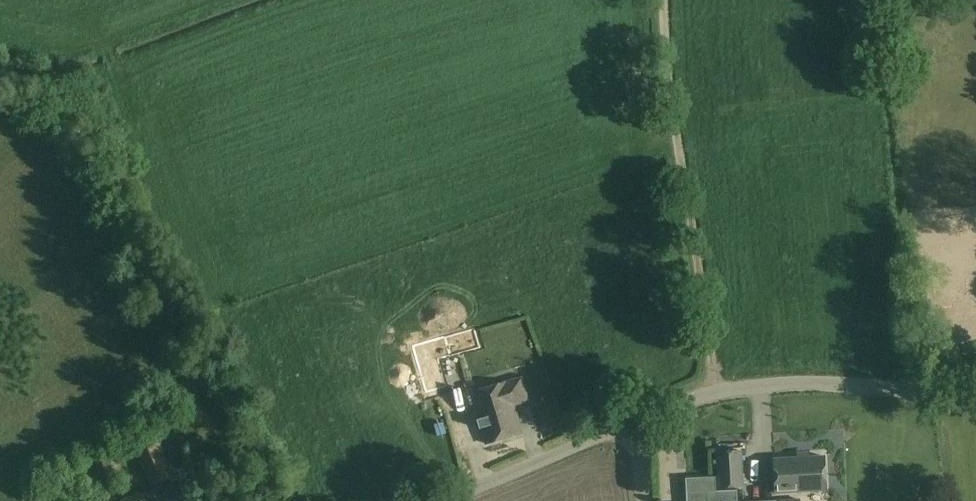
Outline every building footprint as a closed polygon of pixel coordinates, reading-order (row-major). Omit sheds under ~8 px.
[(416,347),(422,367),(453,358),(448,338),(416,347)] [(522,379),(472,393),(487,444),(522,434),(514,405),(528,401),(522,379)] [(151,488),(174,478),(159,442),(136,453),(151,488)] [(718,453),(720,489),(744,488),(742,452),(718,453)] [(826,490),(824,456),(773,459),(775,493),(826,490)] [(738,491),(717,492),(716,477),(686,478),(687,500),(739,500),(738,491)] [(143,491),(119,500),(147,500),(143,491)]
